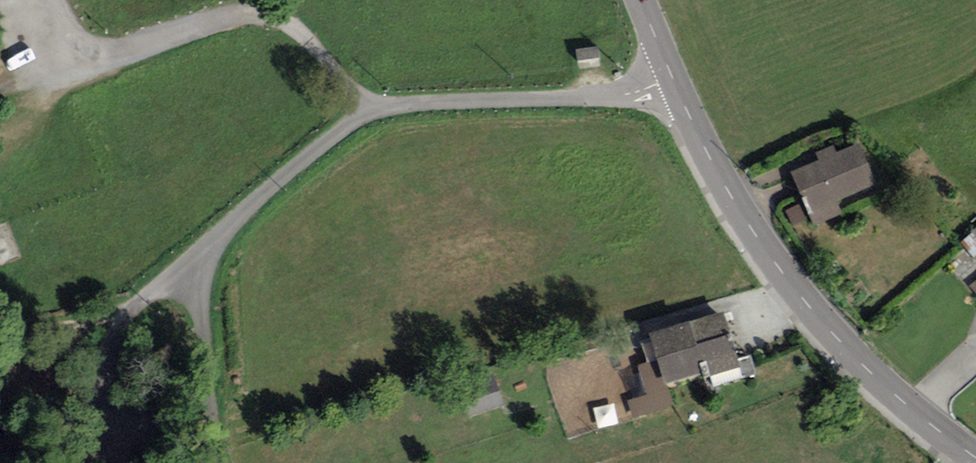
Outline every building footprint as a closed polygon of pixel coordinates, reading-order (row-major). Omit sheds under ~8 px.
[(854,153),(790,181),(808,221),(837,208),(833,200),(868,184),(854,153)] [(967,239),(975,250),(975,232),(967,239)] [(644,339),(656,383),(730,363),(718,319),(644,339)] [(495,375),(460,385),(470,419),(505,408),(495,375)]
